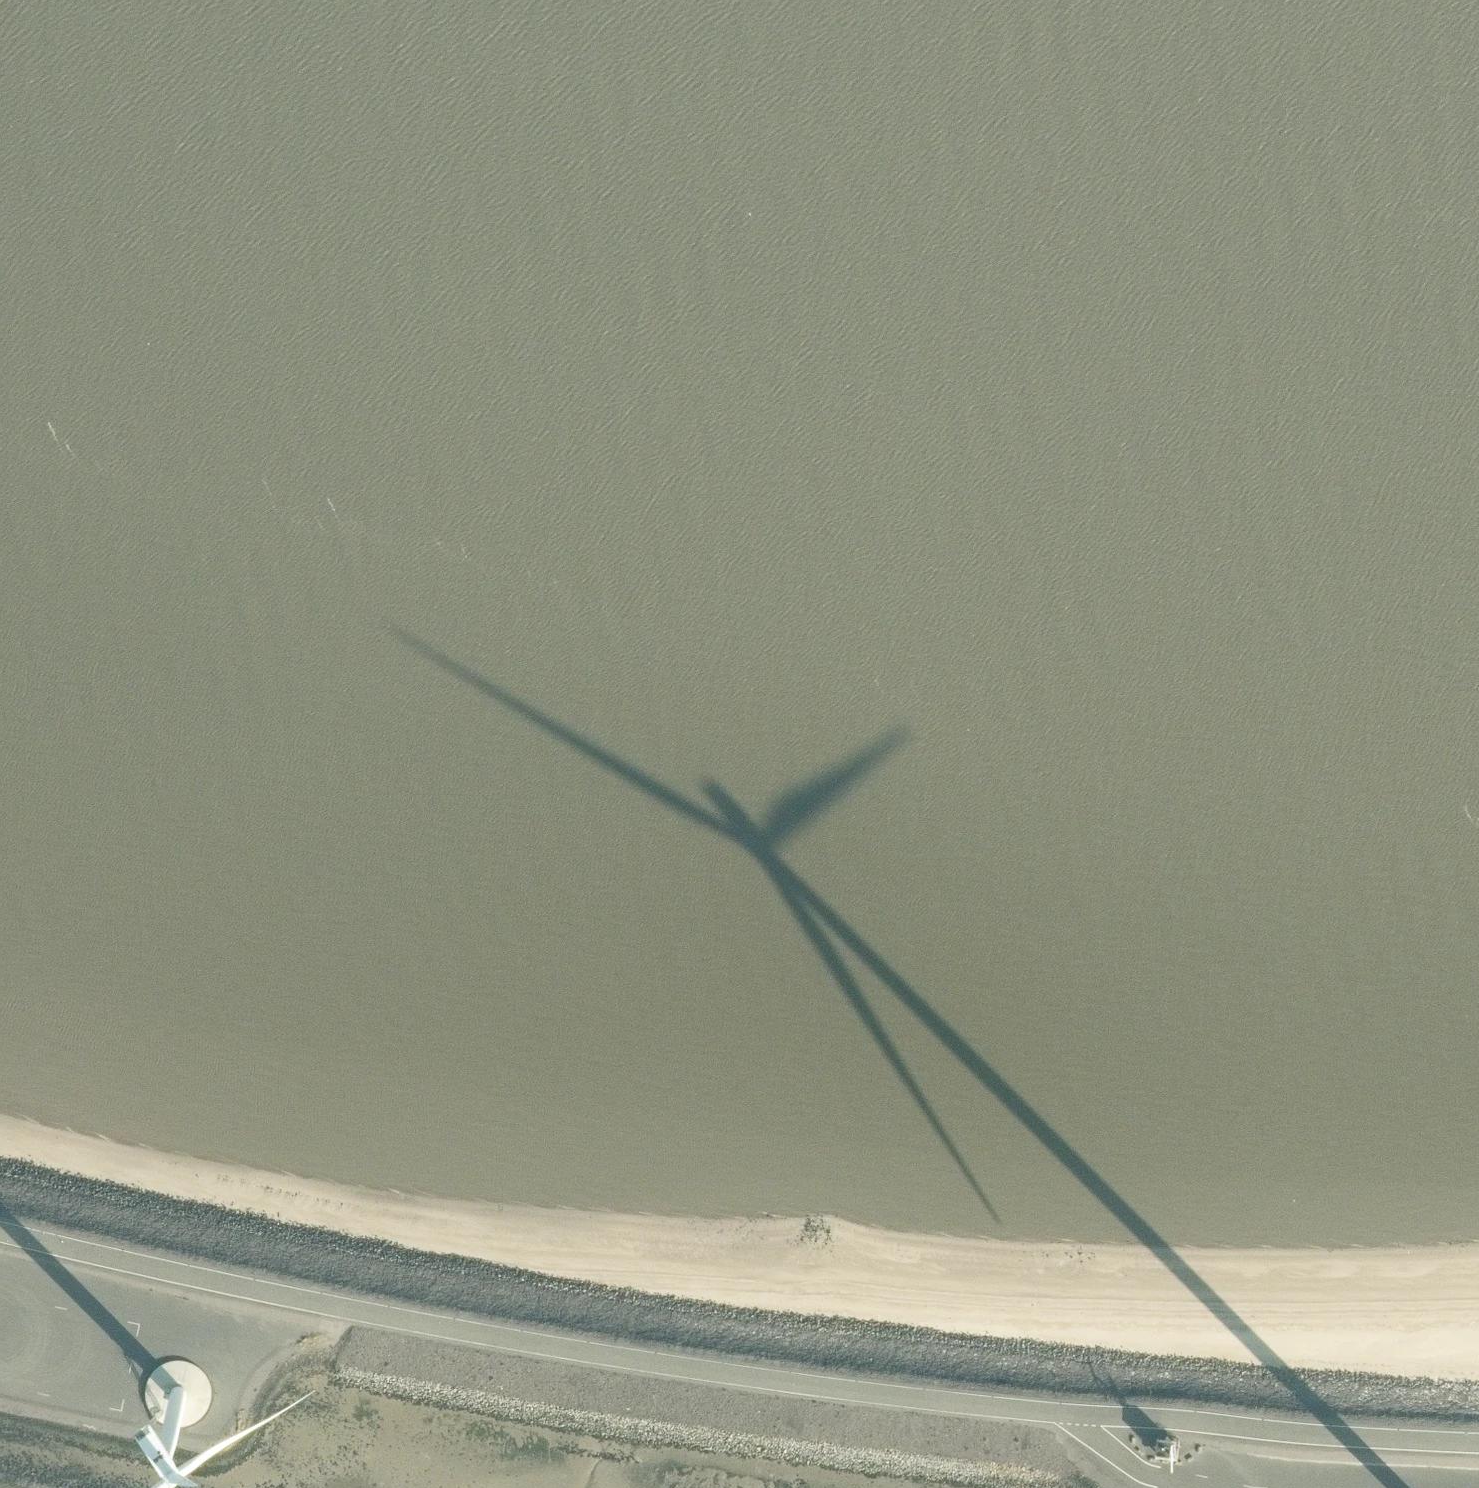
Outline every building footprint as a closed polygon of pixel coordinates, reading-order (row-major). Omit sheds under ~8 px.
[(1170,1452),(1171,1438),(1157,1437),(1156,1451),(1170,1452)]
